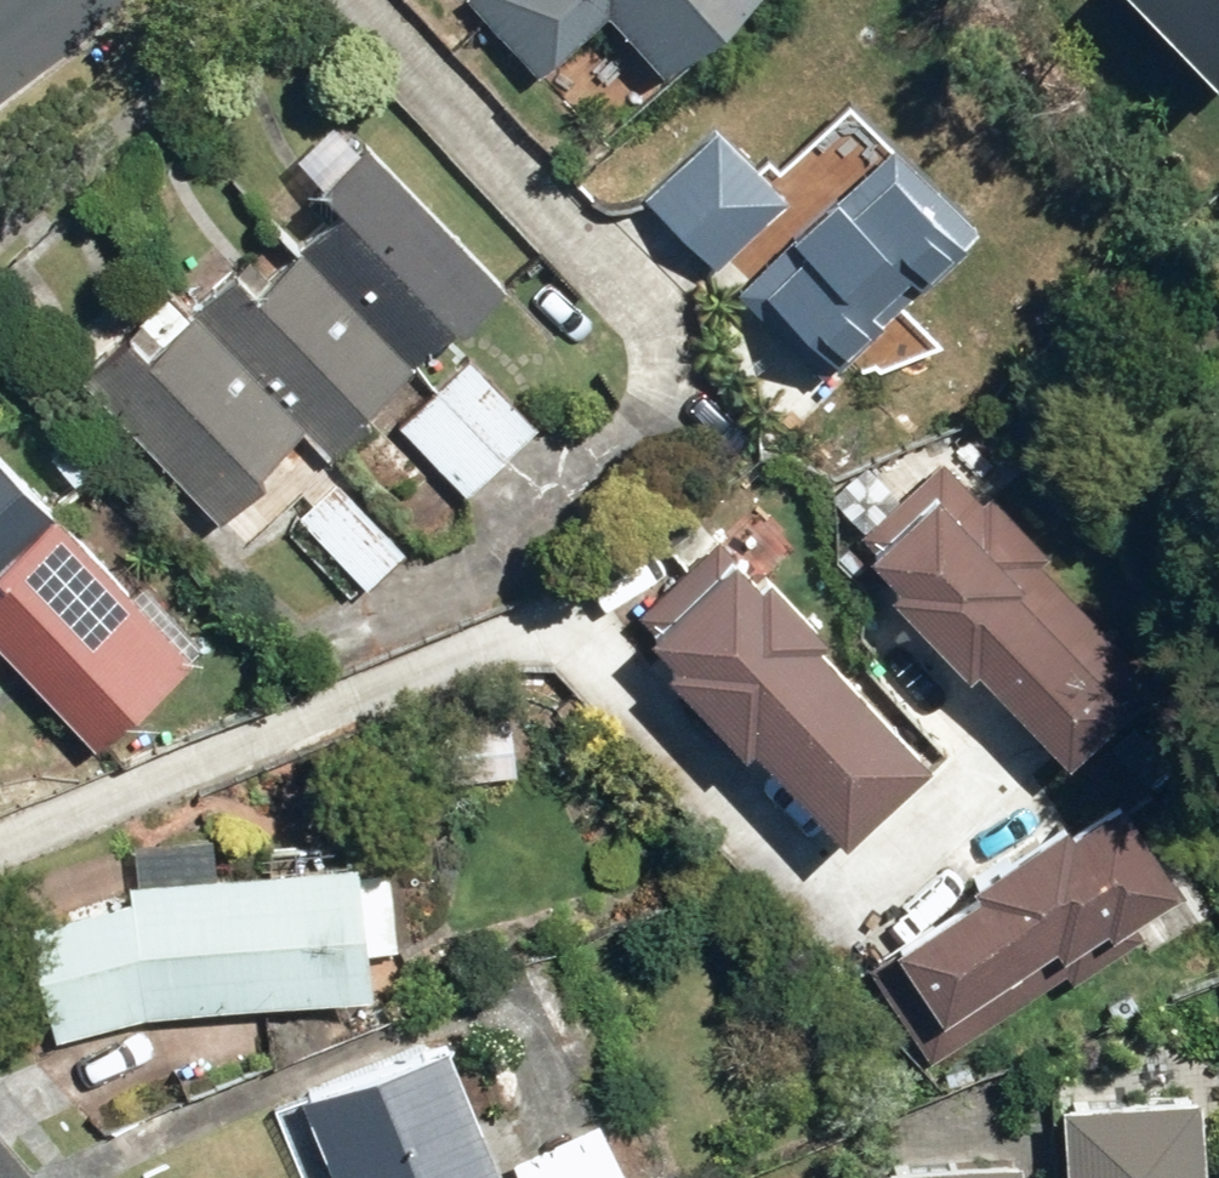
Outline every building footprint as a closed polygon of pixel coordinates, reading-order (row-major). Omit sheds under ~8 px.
[(525,73),(588,14),(644,73),(723,0),(457,0),(525,73)] [(1182,89),(1218,56),(1218,0),(1101,0),(1182,89)] [(697,125),(628,199),(706,271),(775,197),(697,125)] [(865,136),(721,292),(815,377),(958,222),(865,136)] [(127,321),(67,378),(203,522),(294,437),(314,458),(494,289),(355,142),(295,198),(314,218),(236,292),(217,272),(145,340),(127,321)] [(463,360),(392,426),(460,498),(531,432),(463,360)] [(931,462),(837,552),(1045,767),(1139,677),(931,462)] [(0,470),(0,667),(80,750),(178,655),(0,470)] [(329,481),(290,517),(358,589),(397,552),(329,481)] [(715,553),(622,640),(814,843),(907,755),(715,553)] [(440,783),(506,775),(499,718),(434,725),(440,783)] [(856,963),(927,1067),(1164,905),(1092,801),(856,963)] [(111,885),(113,900),(11,926),(42,1044),(129,1022),(350,995),(345,957),(387,952),(377,874),(335,879),(332,857),(111,885)] [(282,1099),(317,1177),(495,1177),(432,1034),(282,1099)] [(1181,1094),(1035,1107),(1042,1177),(1189,1177),(1181,1094)] [(502,1160),(510,1177),(610,1177),(583,1122),(502,1160)] [(1000,1157),(857,1170),(858,1177),(1002,1177),(1000,1157)]
